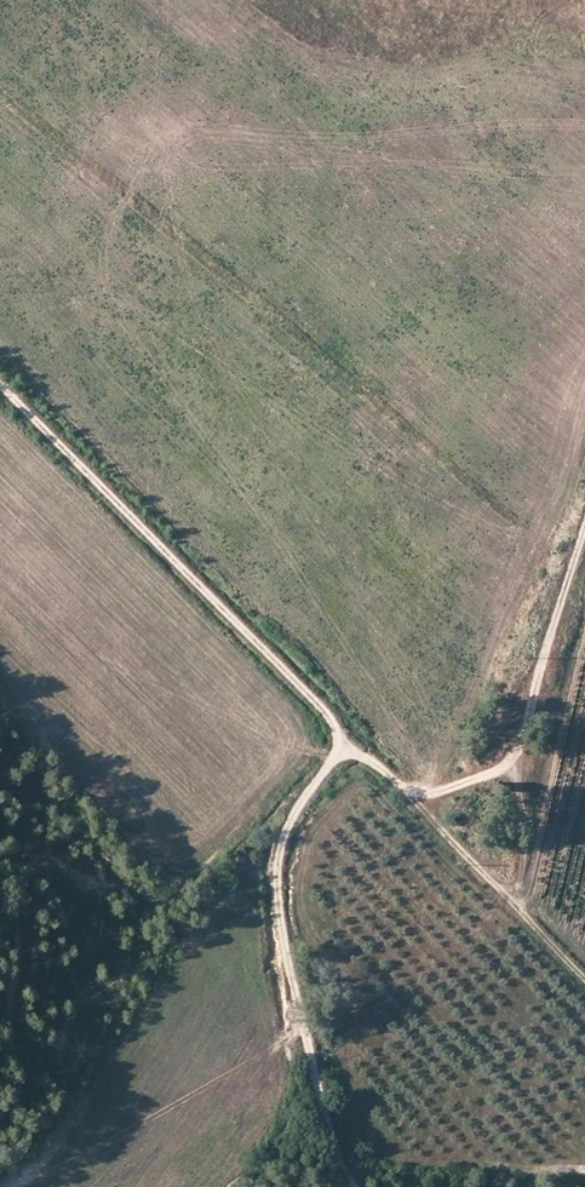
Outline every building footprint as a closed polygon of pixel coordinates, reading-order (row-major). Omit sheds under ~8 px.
[(508,824),(509,816),(500,814),(498,822),(508,824)]
